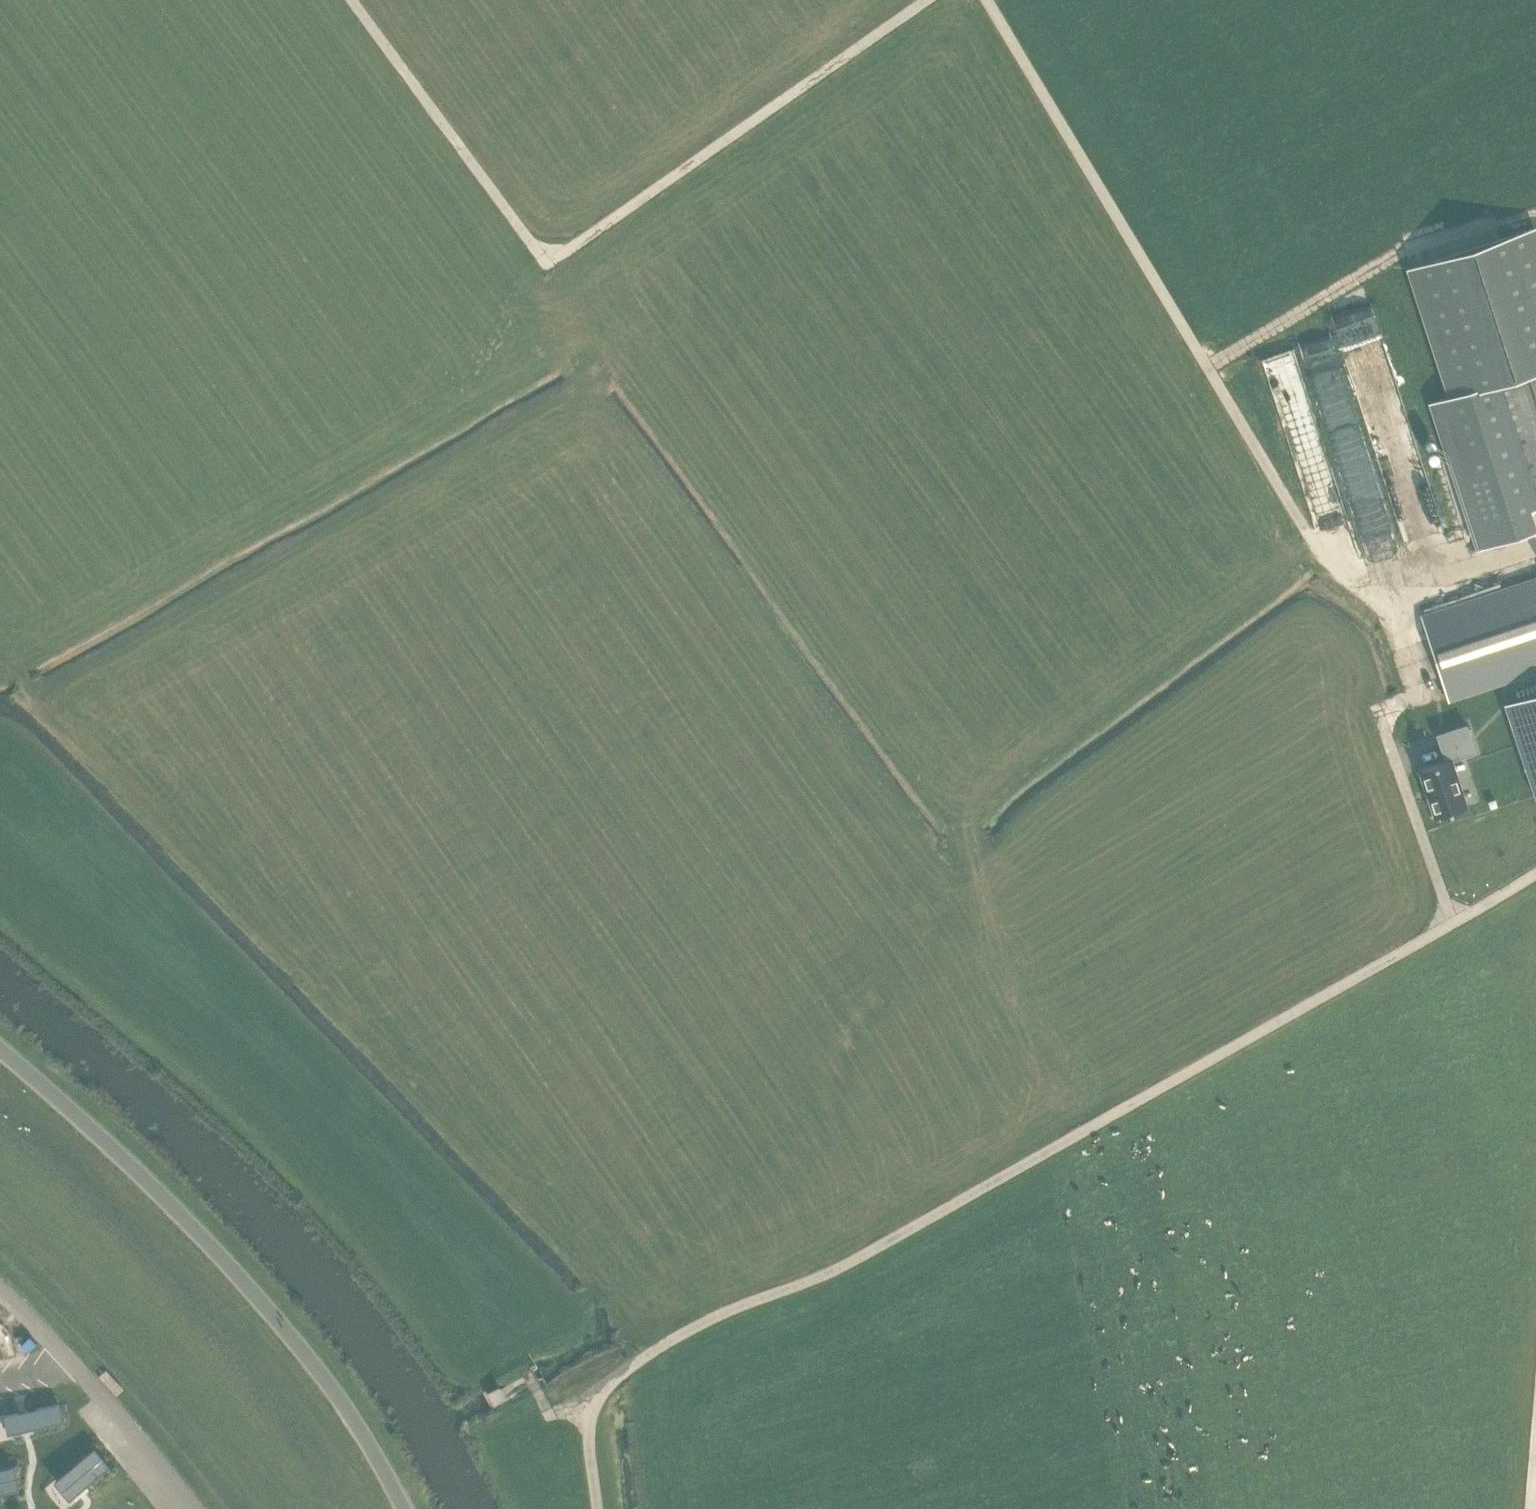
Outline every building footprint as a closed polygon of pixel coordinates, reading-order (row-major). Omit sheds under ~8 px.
[(1535,531),(1528,510),(1535,507),(1535,227),(1405,270),(1447,397),(1429,403),(1476,548),(1535,531)] [(1384,464),(1386,493),(1424,491),(1422,462),(1384,464)] [(1518,576),(1535,571),(1533,562),(1516,567),(1518,576)] [(1535,672),(1535,577),(1420,615),(1448,701),(1535,672)] [(1504,703),(1535,799),(1535,692),(1504,703)] [(1436,734),(1444,760),(1418,769),(1434,817),(1467,806),(1452,760),(1475,752),(1466,724),(1436,734)] [(1509,860),(1493,867),(1497,879),(1514,872),(1509,860)] [(33,1386),(17,1398),(32,1416),(47,1403),(33,1386)] [(494,1403),(504,1398),(499,1387),(488,1392),(487,1393),(493,1404),(494,1403)] [(39,1427),(47,1439),(69,1424),(61,1412),(39,1427)] [(90,1441),(72,1448),(82,1471),(99,1464),(90,1441)] [(18,1508),(33,1508),(35,1506),(16,1492),(9,1503),(18,1508)]
